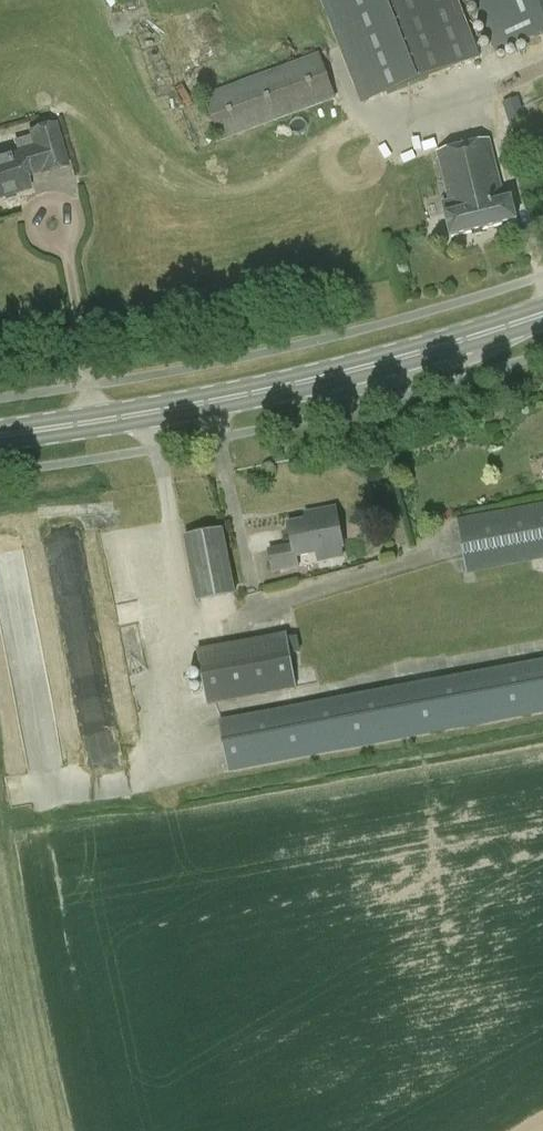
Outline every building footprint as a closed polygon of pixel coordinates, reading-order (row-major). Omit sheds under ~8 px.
[(451,0),(327,0),(366,103),(480,59),(466,25),(462,26),(451,0)] [(496,56),(542,37),(542,0),(475,0),(496,56)] [(337,100),(320,54),(204,97),(220,143),(337,100)] [(527,123),(518,99),(503,104),(511,128),(527,123)] [(0,162),(0,199),(29,191),(25,177),(42,172),(43,175),(66,168),(54,127),(31,134),(36,152),(0,162)] [(490,139),(435,153),(449,204),(443,206),(452,239),(517,222),(511,199),(506,201),(490,139)] [(457,521),(468,574),(542,560),(542,505),(457,521)] [(300,570),(298,558),(344,550),(336,509),(314,513),(315,520),(290,525),(294,545),(267,550),(272,574),(300,570)] [(223,530),(184,537),(197,605),(237,597),(223,530)] [(53,579),(82,577),(80,548),(51,550),(53,579)] [(297,691),(286,635),(197,653),(208,707),(297,691)] [(219,722),(229,774),(542,715),(542,661),(219,722)]
